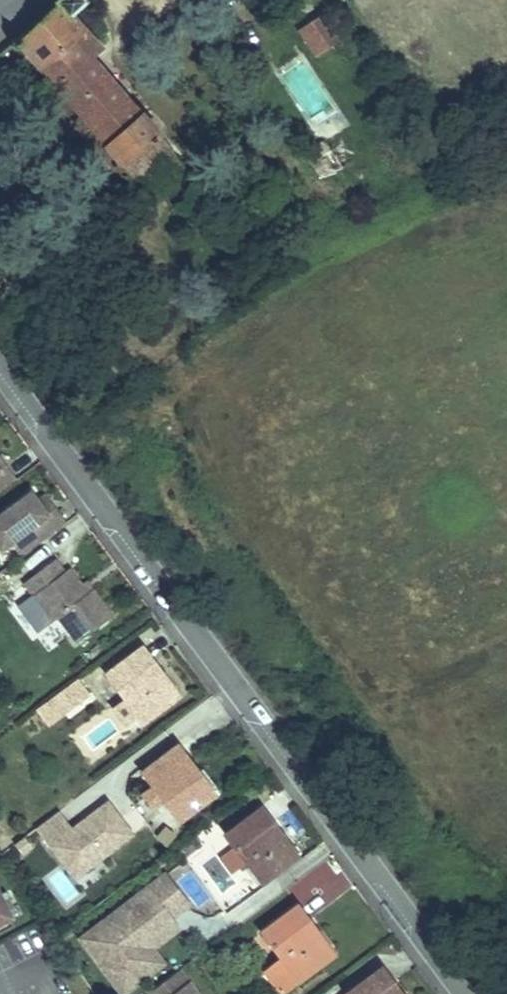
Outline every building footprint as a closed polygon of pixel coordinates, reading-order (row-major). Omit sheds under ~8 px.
[(0,69),(0,123),(37,89),(145,223),(188,194),(108,87),(119,78),(89,35),(100,25),(82,0),(74,0),(0,69)] [(324,17),(296,33),(312,60),(340,44),(324,17)] [(313,88),(274,118),(286,137),(276,146),(293,169),(344,130),(313,88)] [(0,451),(0,462),(5,469),(14,462),(4,448),(0,451)] [(24,478),(14,462),(5,469),(0,462),(0,494),(24,478)] [(40,491),(0,519),(0,534),(8,546),(17,540),(27,554),(74,521),(64,506),(55,512),(45,498),(40,491)] [(54,492),(45,498),(55,512),(64,506),(54,492)] [(72,555),(40,576),(67,615),(73,611),(91,637),(129,611),(110,584),(104,589),(98,580),(86,563),(80,567),(72,555)] [(105,576),(98,580),(104,589),(110,584),(105,576)] [(146,633),(113,657),(149,704),(182,680),(146,633)] [(52,701),(61,715),(101,688),(91,674),(52,701)] [(86,762),(139,728),(120,699),(67,733),(86,762)] [(164,788),(177,806),(219,775),(184,728),(150,753),(152,757),(141,765),(159,791),(164,788)] [(267,792),(233,817),(269,866),(303,840),(267,792)] [(32,831),(77,883),(136,833),(107,799),(72,829),(56,810),(32,831)] [(202,897),(179,866),(94,930),(130,976),(160,953),(148,937),(184,910),(202,897)] [(60,873),(50,881),(66,900),(76,892),(60,873)] [(16,917),(0,886),(0,926),(16,917)] [(272,954),(288,977),(341,939),(306,891),(272,916),(290,941),(272,954)] [(192,920),(184,910),(148,937),(160,953),(130,976),(137,986),(178,955),(166,939),(192,920)] [(390,955),(342,990),(345,993),(421,993),(390,955)] [(201,971),(169,993),(218,993),(201,971)]
